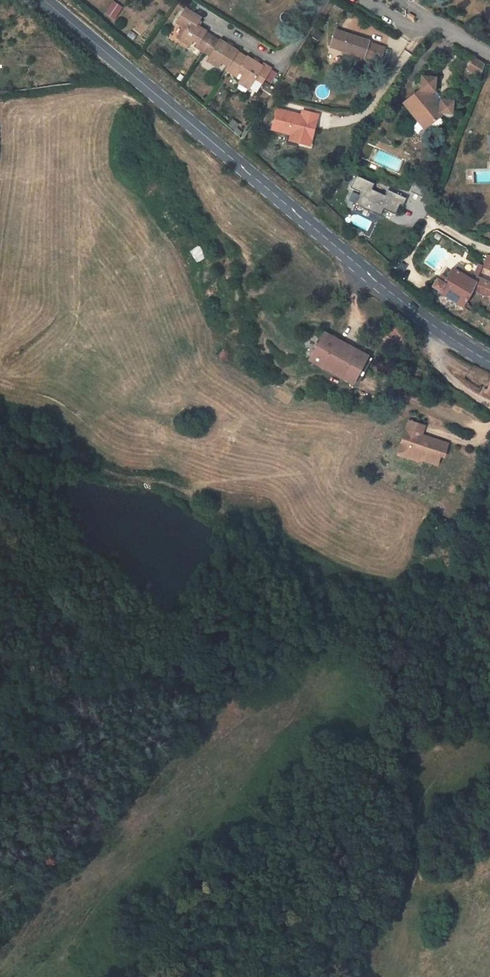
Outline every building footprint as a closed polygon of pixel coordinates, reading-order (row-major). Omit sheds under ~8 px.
[(113,21),(122,8),(111,0),(102,13),(113,21)] [(185,8),(176,23),(183,27),(186,29),(182,36),(180,40),(189,46),(193,40),(198,44),(196,47),(210,56),(207,61),(218,67),(222,61),(228,65),(226,69),(236,76),(240,70),(245,73),(239,83),(248,90),(251,85),(255,79),(259,81),(262,83),(271,68),(264,63),(262,66),(258,64),(252,60),(247,57),(237,52),(238,51),(232,47),(226,44),(220,40),(219,41),(205,32),(206,31),(198,26),(196,25),(199,21),(201,18),(185,8)] [(335,29),(330,47),(363,58),(364,56),(380,61),(385,48),(369,42),(369,41),(335,29)] [(471,71),(480,77),(485,65),(476,59),(471,71)] [(421,89),(404,102),(413,114),(417,111),(429,125),(440,117),(445,113),(452,114),(453,102),(441,100),(438,102),(432,94),(434,92),(436,78),(422,76),(421,89)] [(438,102),(441,100),(441,98),(436,92),(434,92),(432,94),(438,102)] [(291,134),(301,137),(299,143),(310,146),(313,132),(311,132),(312,128),(314,129),(318,114),(303,110),(302,115),(277,109),(272,129),(291,134)] [(429,125),(417,111),(413,114),(425,129),(429,125)] [(440,117),(429,125),(434,132),(445,123),(440,117)] [(301,137),(291,134),(290,140),(299,143),(301,137)] [(374,183),(356,175),(350,187),(360,192),(355,204),(380,216),(383,209),(395,214),(399,205),(402,206),(406,198),(387,189),(385,195),(372,189),(374,183)] [(422,197),(427,186),(415,180),(409,192),(422,197)] [(409,230),(405,237),(410,240),(414,234),(409,230)] [(440,275),(437,281),(433,288),(438,290),(438,292),(463,307),(471,291),(475,283),(474,282),(456,270),(452,268),(445,279),(440,275)] [(475,279),(457,268),(456,270),(474,282),(475,279)] [(471,291),(489,299),(489,283),(475,277),(475,279),(474,282),(475,283),(471,291)] [(324,332),(308,360),(352,384),(368,356),(324,332)] [(424,425),(409,421),(402,442),(409,445),(406,454),(408,457),(419,461),(422,459),(437,464),(440,455),(444,456),(448,444),(428,437),(426,441),(418,438),(419,435),(421,436),(421,435),(424,425)] [(409,445),(402,442),(398,454),(408,457),(406,454),(409,445)]
